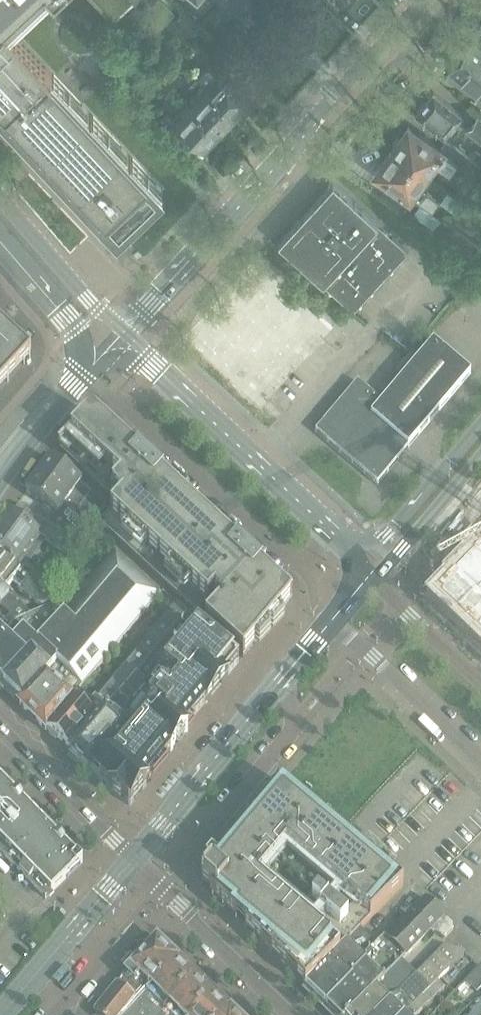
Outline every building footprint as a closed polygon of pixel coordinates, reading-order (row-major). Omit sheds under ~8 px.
[(115,225),(157,185),(50,72),(47,68),(5,24),(31,0),(0,0),(0,104),(115,225)] [(113,16),(114,15),(112,13),(126,0),(98,0),(113,16)] [(199,24),(196,22),(183,8),(160,31),(168,40),(182,26),(189,33),(199,24)] [(480,72),(480,49),(473,43),(461,57),(480,72)] [(461,57),(451,70),(480,95),(480,72),(461,57)] [(226,106),(236,114),(241,108),(243,110),(254,99),(241,87),(243,84),(226,68),(214,80),(212,78),(205,85),(219,98),(219,101),(223,106),(226,106)] [(238,116),(236,114),(226,106),(223,106),(219,101),(219,98),(205,85),(189,102),(191,105),(203,116),(203,119),(208,123),(211,123),(220,132),(225,126),(227,127),(238,116)] [(433,92),(415,114),(444,137),(463,114),(433,92)] [(222,133),(220,132),(211,123),(208,123),(203,119),(203,116),(191,105),(181,115),(179,113),(172,120),(166,114),(157,123),(173,139),(182,129),(185,132),(184,134),(194,143),(195,141),(204,149),(209,143),(211,145),(222,133)] [(479,113),(466,129),(480,140),(480,115),(479,113)] [(439,148),(408,127),(401,137),(401,136),(397,137),(393,143),(393,146),(394,146),(392,149),(426,173),(435,160),(458,176),(465,167),(479,177),(480,174),(480,167),(470,159),(471,158),(446,139),(439,148)] [(417,185),(426,173),(392,149),(376,172),(432,212),(440,201),(417,185)] [(408,251),(333,183),(279,243),(353,311),(408,251)] [(469,253),(476,242),(419,204),(412,215),(469,253)] [(31,358),(0,330),(0,391),(31,358)] [(395,372),(401,377),(381,401),(357,381),(313,433),(376,486),(471,374),(426,336),(411,355),(416,359),(412,364),(407,359),(395,372)] [(280,613),(291,599),(258,569),(263,564),(248,551),(244,556),(231,544),(236,539),(218,523),(213,528),(184,501),(189,496),(170,479),(166,484),(153,473),(158,468),(144,455),(139,460),(90,414),(57,450),(107,496),(111,491),(122,501),(99,526),(243,658),(256,641),(261,645),(286,618),(280,613)] [(48,459),(26,489),(25,491),(45,505),(37,517),(78,542),(109,505),(79,484),(80,482),(48,459)] [(16,570),(39,538),(61,555),(71,539),(30,514),(22,525),(9,515),(0,527),(0,559),(6,562),(16,570)] [(22,702),(140,574),(116,552),(65,612),(2,682),(22,702)] [(16,570),(6,562),(0,559),(0,589),(5,593),(14,582),(18,585),(19,591),(42,607),(46,606),(52,596),(16,570)] [(460,587),(480,607),(480,566),(460,587)] [(78,693),(160,594),(140,574),(22,702),(20,705),(46,731),(47,729),(78,693)] [(5,593),(0,589),(0,622),(2,624),(7,628),(30,617),(5,593)] [(136,673),(187,611),(176,602),(98,697),(97,696),(91,703),(78,693),(47,729),(49,731),(49,733),(56,739),(58,738),(68,747),(95,715),(98,718),(69,753),(91,772),(110,750),(112,752),(129,730),(127,728),(118,721),(120,716),(129,704),(127,702),(145,680),(143,678),(136,673)] [(65,612),(56,604),(30,617),(7,628),(2,624),(0,622),(0,684),(2,682),(65,612)] [(110,750),(91,772),(123,801),(138,784),(137,783),(144,775),(142,773),(156,758),(158,759),(182,732),(179,729),(191,715),(226,676),(232,669),(193,635),(151,686),(158,691),(127,728),(129,730),(112,752),(110,750)] [(0,780),(0,854),(44,899),(81,863),(0,780)] [(245,927),(306,986),(361,930),(361,931),(404,886),(348,839),(346,841),(282,790),(214,882),(243,910),(237,917),(246,926),(245,927)] [(425,937),(430,932),(445,938),(453,930),(450,928),(452,926),(424,900),(410,915),(414,919),(411,923),(405,917),(377,946),(363,961),(366,964),(326,1006),(335,1014),(350,1014),(388,976),(401,963),(415,948),(423,939),(425,937)] [(377,946),(361,931),(361,930),(306,986),(326,1006),(366,964),(363,961),(377,946)] [(94,1013),(96,1014),(123,1014),(176,960),(177,959),(161,943),(161,942),(154,942),(153,943),(126,972),(126,973),(113,990),(106,998),(106,999),(94,1013)] [(438,982),(465,954),(445,947),(415,977),(391,1002),(378,1014),(406,1014),(438,982)] [(123,1014),(158,1014),(194,977),(176,960),(123,1014)] [(415,977),(401,963),(388,976),(350,1014),(378,1014),(391,1002),(415,977)] [(466,982),(477,993),(480,989),(480,966),(466,982)] [(211,994),(194,977),(158,1014),(191,1014),(211,994)] [(419,1014),(444,987),(438,982),(406,1014),(418,1014),(419,1014)] [(230,1012),(211,994),(191,1014),(227,1014),(230,1012)]
